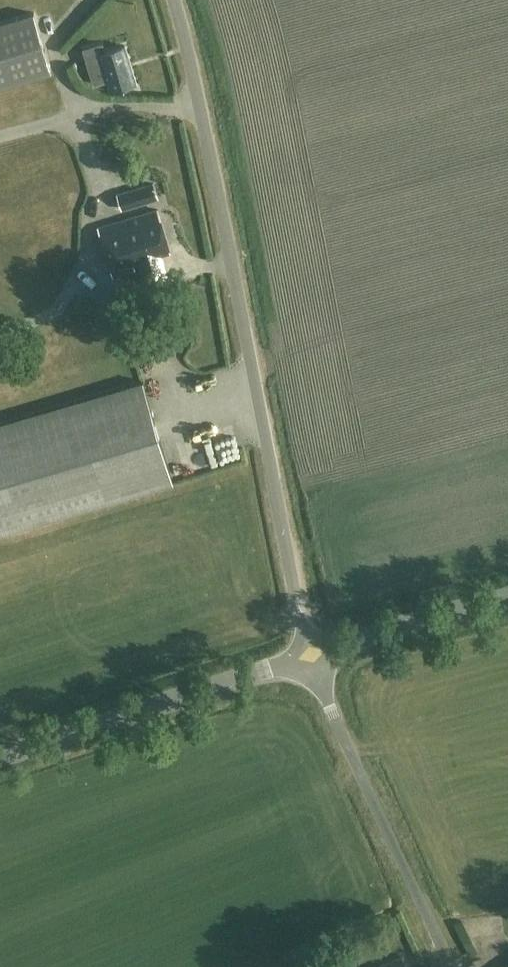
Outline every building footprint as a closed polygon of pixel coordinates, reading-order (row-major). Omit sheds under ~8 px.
[(34,14),(0,24),(0,86),(51,71),(34,14)] [(103,52),(101,45),(84,51),(94,85),(107,81),(110,91),(136,83),(124,46),(103,52)] [(158,200),(153,183),(117,194),(122,211),(158,200)] [(170,251),(157,209),(98,227),(113,277),(134,270),(132,263),(137,261),(144,284),(170,276),(163,253),(170,251)] [(172,482),(143,380),(0,423),(0,533),(172,482)] [(190,474),(209,470),(207,458),(188,461),(190,474)] [(400,956),(377,966),(405,966),(400,956)]
